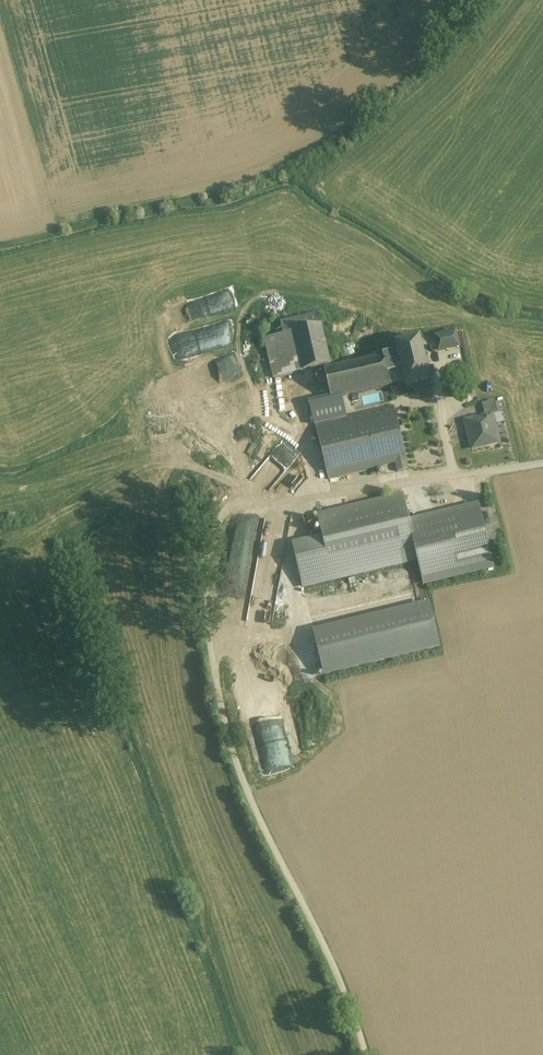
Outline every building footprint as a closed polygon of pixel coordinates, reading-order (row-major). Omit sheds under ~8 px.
[(320,316),(282,324),(284,336),(294,334),(323,328),(320,316)] [(323,328),(294,334),(302,373),(331,367),(323,328)] [(455,332),(443,335),(447,351),(459,348),(455,332)] [(284,336),(265,340),(273,379),(302,373),(294,334),(284,336)] [(443,335),(435,337),(439,353),(447,351),(443,335)] [(420,341),(398,346),(403,373),(407,387),(414,385),(415,389),(421,388),(420,384),(429,382),(420,341)] [(399,354),(385,358),(389,376),(403,373),(399,354)] [(385,358),(325,373),(332,400),(333,402),(341,400),(392,387),(389,376),(385,358)] [(332,400),(310,405),(315,427),(346,420),(346,419),(341,400),(333,402),(332,400)] [(495,401),(482,404),(485,416),(492,415),(498,414),(495,401)] [(346,420),(315,427),(328,481),(395,464),(397,473),(409,470),(407,461),(394,407),(346,419),(346,420)] [(485,416),(465,421),(468,431),(470,431),(474,450),(499,443),(492,415),(485,416)] [(402,495),(317,515),(322,536),(292,544),(303,587),(417,559),(418,559),(410,526),(402,495)] [(465,537),(450,540),(459,575),(494,567),(480,510),(460,514),(465,537)] [(460,514),(410,526),(418,559),(417,559),(423,584),(459,575),(450,540),(465,537),(460,514)] [(429,603),(313,631),(324,677),(439,649),(429,603)] [(281,739),(256,743),(264,788),(288,783),(287,778),(291,778),(290,771),(287,771),(281,739)]
